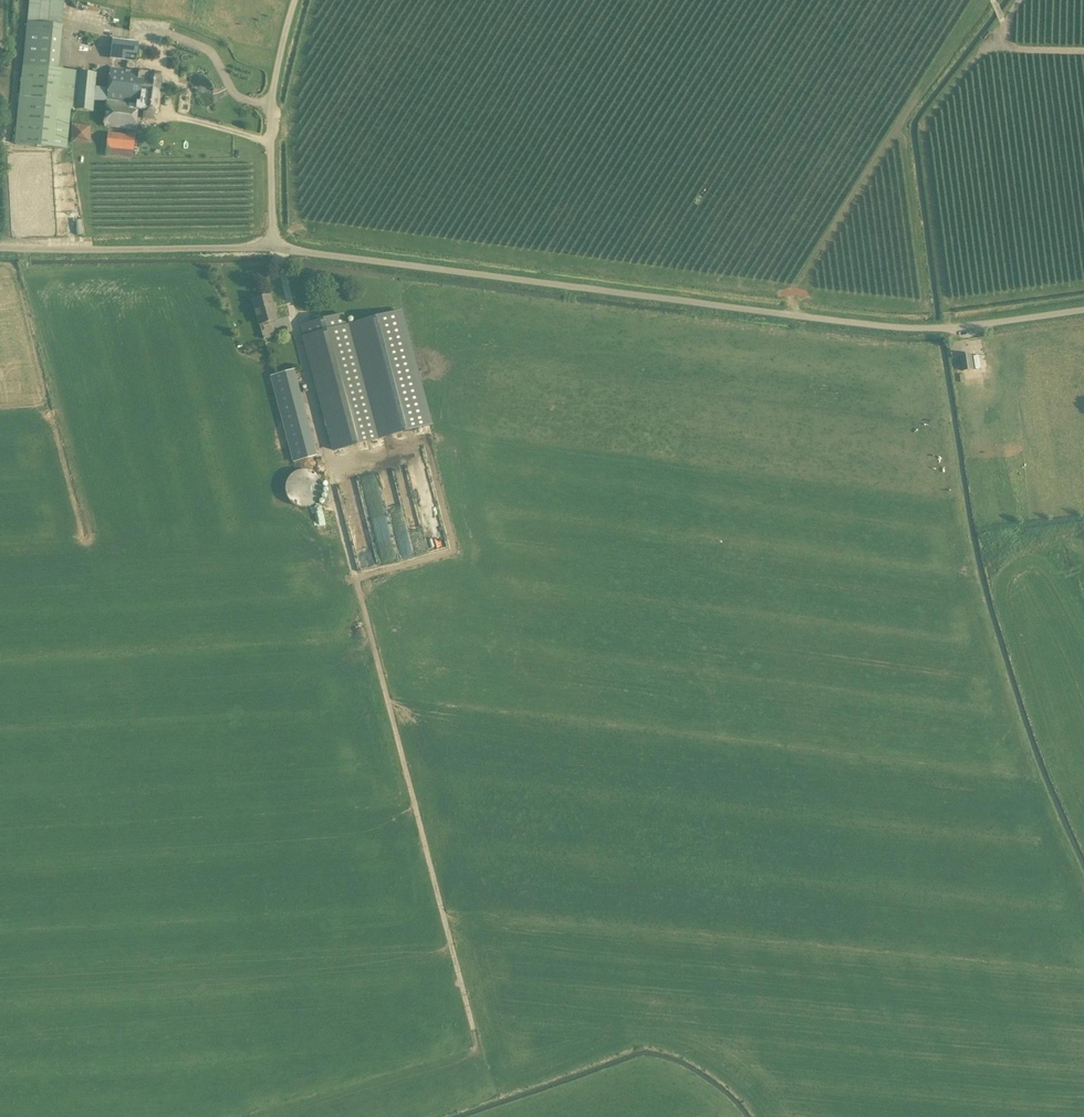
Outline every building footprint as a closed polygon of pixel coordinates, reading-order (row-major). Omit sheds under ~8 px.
[(71,106),(54,104),(62,26),(27,22),(14,144),(66,149),(71,106)] [(136,42),(112,40),(111,52),(135,55),(136,42)] [(110,68),(106,101),(103,127),(135,131),(137,111),(144,111),(143,119),(154,120),(154,111),(156,111),(156,106),(160,73),(138,72),(125,71),(125,69),(110,68)] [(92,112),(96,74),(77,72),(73,110),(92,112)] [(73,142),(91,143),(92,125),(74,124),(73,142)] [(105,149),(105,156),(131,158),(132,150),(133,151),(134,136),(107,133),(105,149)] [(263,340),(275,336),(271,321),(275,320),(269,296),(252,300),(259,325),(263,340)] [(332,451),(376,439),(427,426),(398,312),(347,326),(344,314),(300,326),(332,451)] [(972,354),(961,356),(963,372),(974,370),(972,354)] [(270,376),(284,429),(293,463),(316,457),(307,422),(294,370),(270,376)] [(286,493),(286,494),(287,496),(287,497),(288,498),(289,499),(290,501),(291,502),(292,503),(293,504),(294,504),(295,505),(297,506),(298,506),(300,507),(301,507),(303,507),(304,507),(306,507),(307,507),(309,506),(310,506),(311,505),(313,505),(314,504),(315,503),(316,502),(317,501),(318,500),(319,499),(320,498),(321,496),(321,495),(322,493),(322,492),(322,490),(322,489),(322,488),(322,486),(322,485),(321,483),(321,482),(320,480),(320,479),(319,478),(318,477),(317,476),(316,475),(315,474),(313,473),(312,472),(311,472),(309,471),(308,471),(306,470),(305,470),(303,470),(302,470),(300,471),(299,471),(298,471),(296,472),(295,473),(294,473),(292,474),(291,475),(290,476),(289,477),(288,479),(288,480),(287,481),(286,482),(286,484),(286,485),(285,487),(285,488),(285,490),(285,491),(286,493)] [(363,487),(370,511),(385,507),(378,482),(363,487)] [(335,522),(331,515),(328,517),(320,505),(314,509),(326,527),(335,522)]
